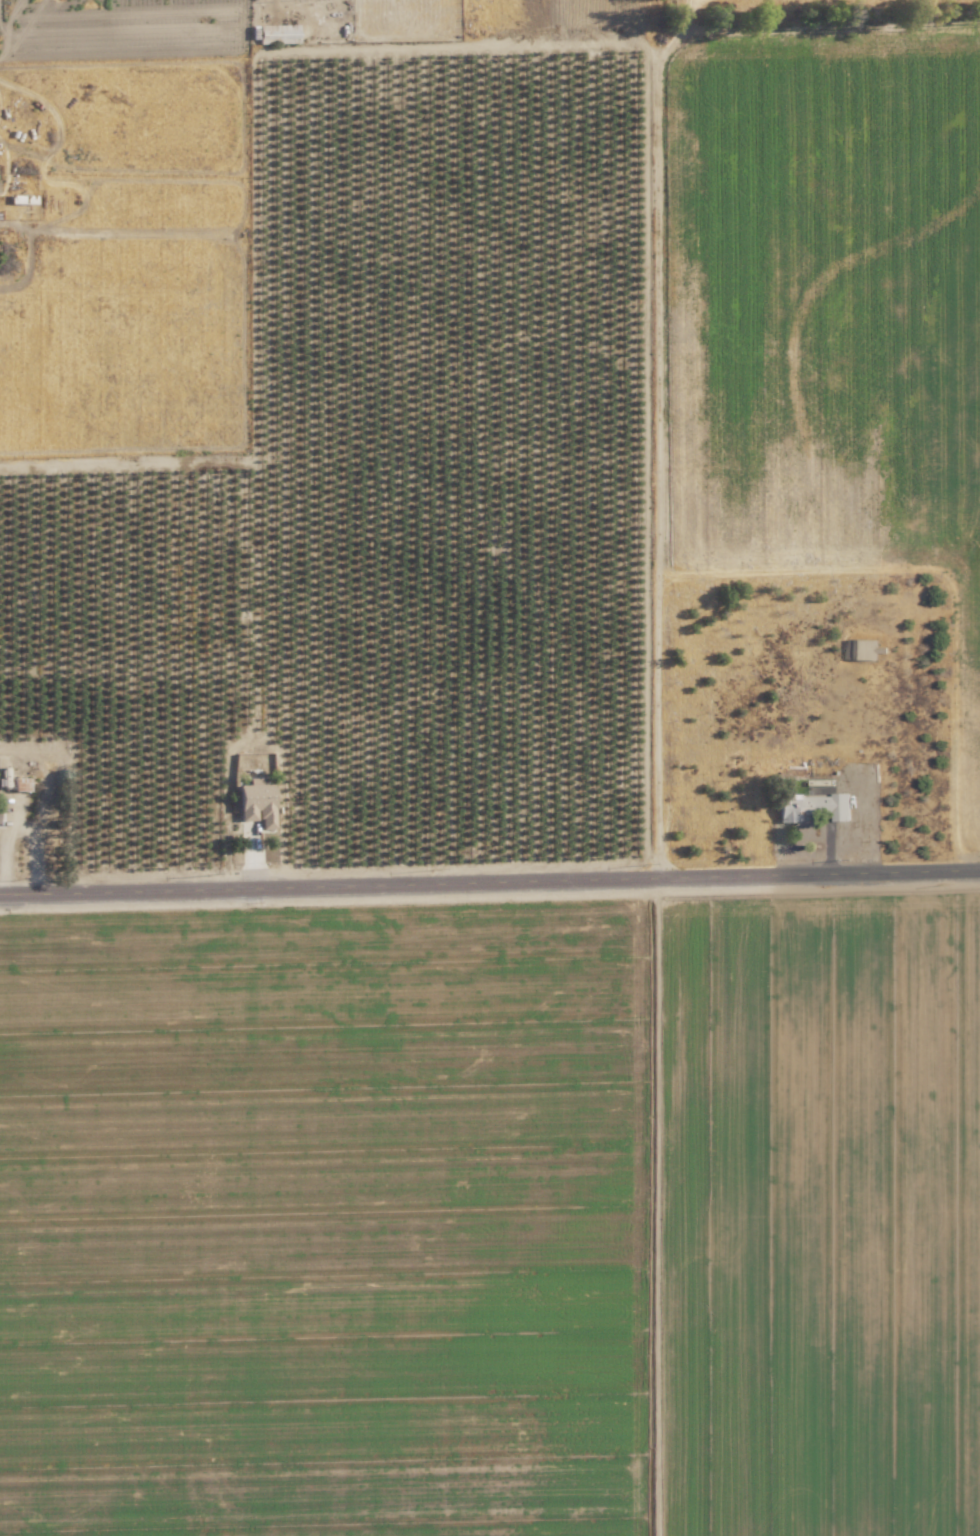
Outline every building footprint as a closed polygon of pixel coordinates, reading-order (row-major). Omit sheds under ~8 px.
[(260,43),(299,42),(298,24),(259,25),(260,43)] [(880,660),(880,651),(889,651),(889,647),(880,647),(880,639),(849,638),(848,659),(880,660)] [(239,785),(240,820),(259,820),(259,828),(275,827),(273,783),(260,784),(260,778),(251,778),(251,785),(239,785)] [(852,820),(851,794),(786,795),(786,800),(778,800),(778,821),(806,821),(806,814),(833,813),(833,821),(852,820)]
